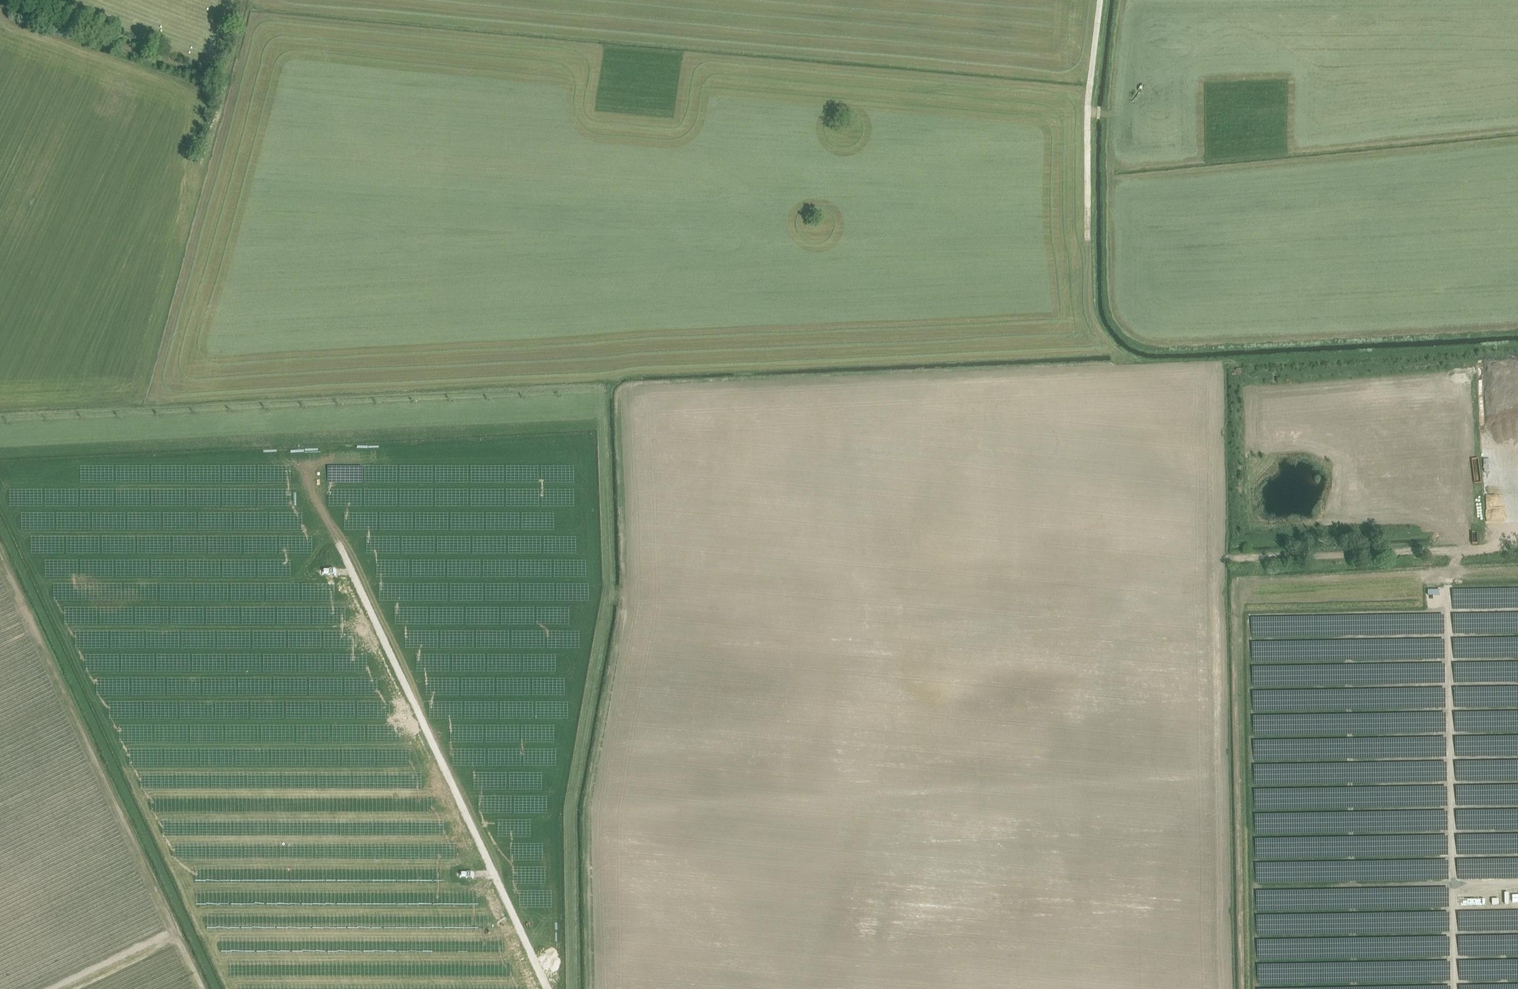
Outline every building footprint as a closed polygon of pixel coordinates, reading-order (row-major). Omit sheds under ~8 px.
[(1486,462),(1487,513),(1494,513),(1492,461),(1486,462)]
